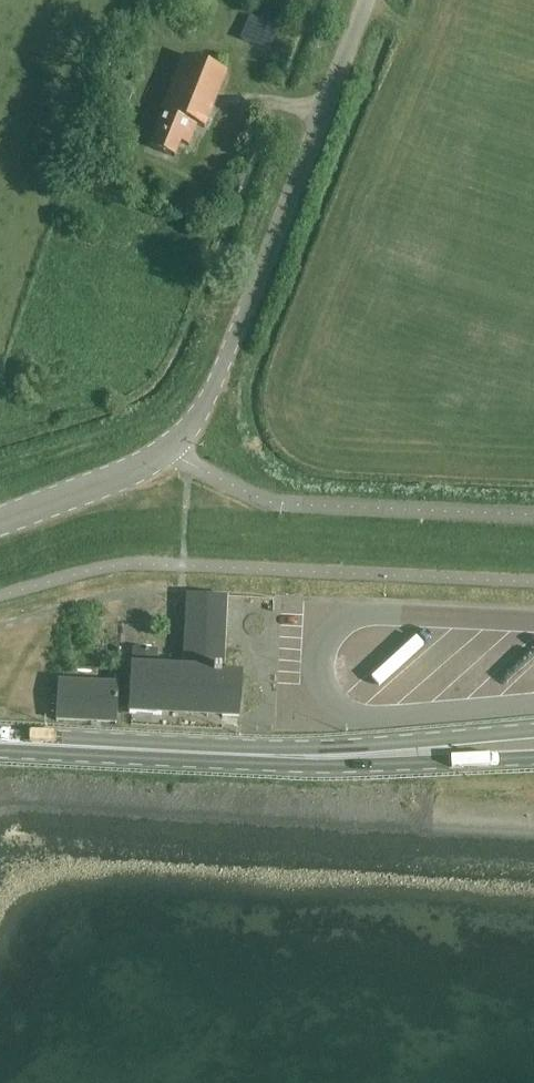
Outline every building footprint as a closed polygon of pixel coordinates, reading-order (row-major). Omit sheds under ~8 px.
[(240,39),(269,51),(278,28),(249,17),(240,39)] [(196,125),(204,128),(226,72),(184,55),(161,111),(166,113),(151,148),(174,157),(180,142),(187,145),(196,125)] [(452,251),(449,238),(430,242),(433,255),(452,251)] [(221,669),(221,665),(225,597),(226,597),(226,596),(186,594),(186,595),(188,595),(184,660),(184,671),(220,673),(220,669),(221,669)] [(184,671),(184,660),(127,657),(124,709),(235,714),(237,674),(238,666),(221,665),(221,669),(220,669),(220,673),(184,671)] [(116,683),(116,685),(59,682),(59,681),(58,680),(56,721),(57,721),(57,720),(114,722),(114,724),(116,724),(117,683),(116,683)]
